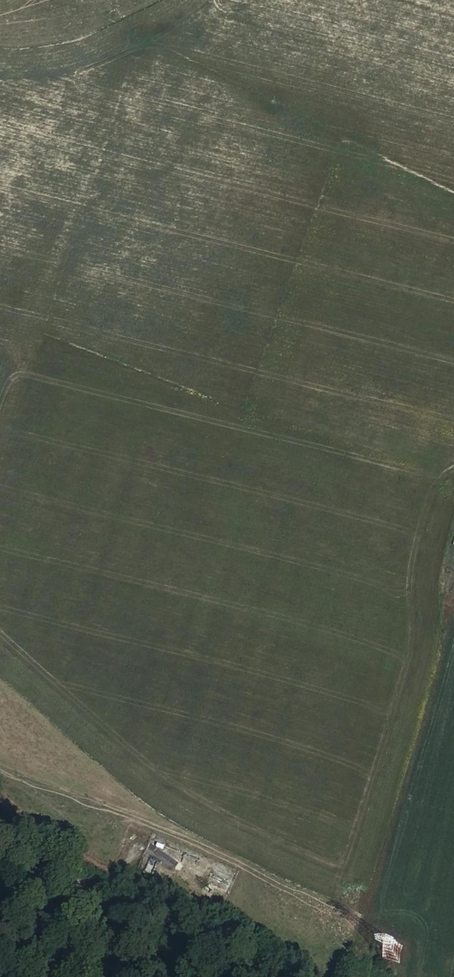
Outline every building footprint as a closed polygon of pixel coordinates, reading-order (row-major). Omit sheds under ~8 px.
[(384,941),(382,960),(400,962),(402,944),(384,941)]
